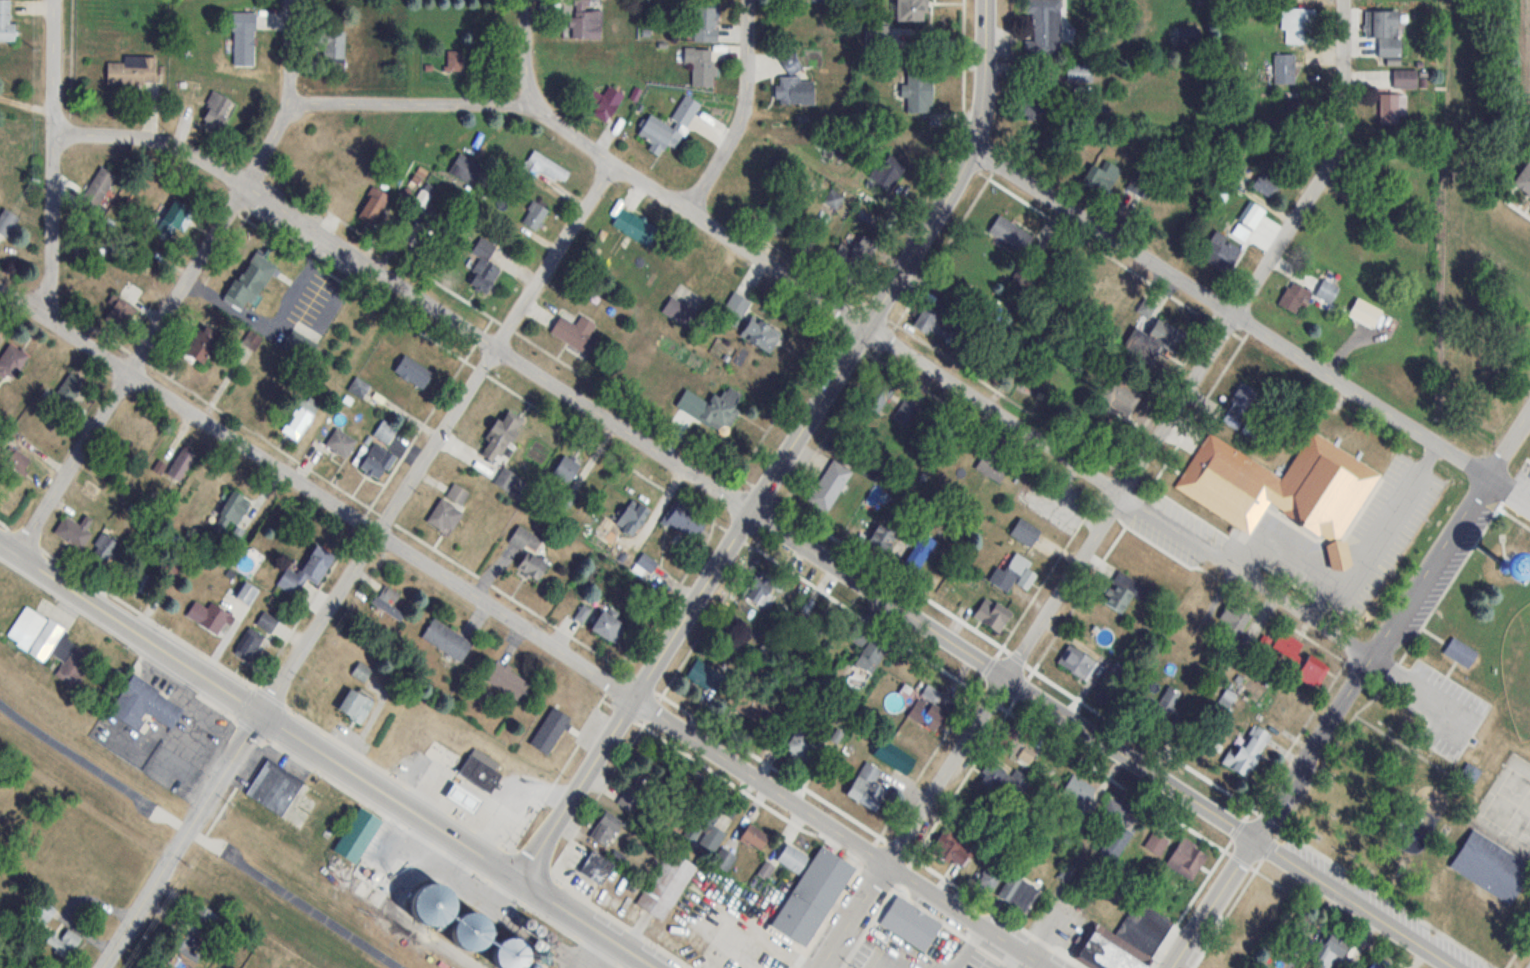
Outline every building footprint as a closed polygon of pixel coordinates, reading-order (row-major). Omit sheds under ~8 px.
[(15,42),(15,23),(11,23),(12,0),(0,0),(0,42),(15,42)] [(602,10),(589,10),(590,0),(572,0),(571,38),(601,39),(602,10)] [(895,22),(927,22),(927,0),(895,0),(895,22)] [(717,7),(695,7),(695,41),(717,41),(717,7)] [(1282,42),(1305,42),(1306,9),(1282,8),(1282,42)] [(1378,37),(1379,57),(1400,57),(1400,11),(1371,11),(1371,37),(1378,37)] [(255,64),(255,12),(233,12),(233,64),(255,64)] [(1059,55),(1059,28),(1032,28),(1032,40),(1024,40),(1024,55),(1059,55)] [(345,60),(345,31),(321,31),(321,60),(345,60)] [(778,54),(788,74),(802,68),(792,47),(778,54)] [(714,87),(714,48),(692,48),(692,87),(714,87)] [(469,50),(447,50),(447,71),(469,71),(469,50)] [(1295,84),(1295,54),(1274,54),(1274,84),(1295,84)] [(157,85),(156,55),(124,56),(124,61),(106,61),(107,85),(157,85)] [(1090,81),(1090,66),(1067,66),(1067,81),(1090,81)] [(1418,88),(1418,70),(1393,70),(1393,88),(1418,88)] [(907,97),(907,112),(931,112),(932,72),(907,72),(907,83),(902,83),(902,96),(907,97)] [(813,103),(813,78),(777,78),(777,103),(813,103)] [(596,105),(592,116),(610,123),(621,93),(607,88),(605,94),(591,89),(587,101),(596,105)] [(1020,116),(1045,116),(1045,91),(1020,91),(1020,116)] [(201,124),(222,132),(233,101),(213,93),(201,124)] [(700,102),(684,94),(672,120),(673,121),(671,125),(649,114),(638,136),(652,142),(648,151),(660,157),(667,143),(678,148),(700,102)] [(1380,94),(1380,123),(1407,123),(1407,94),(1380,94)] [(544,169),(552,181),(560,175),(542,150),(521,165),(531,179),(544,169)] [(870,178),(891,191),(908,165),(887,151),(870,178)] [(485,166),(459,152),(448,173),(474,187),(485,166)] [(1529,198),(1529,164),(1526,162),(1511,185),(1529,198)] [(1103,172),(1096,168),(1087,182),(1111,196),(1125,172),(1109,163),(1103,172)] [(91,220),(116,175),(100,166),(74,211),(91,220)] [(1252,187),(1272,198),(1283,180),(1263,168),(1252,187)] [(1121,196),(1136,207),(1152,184),(1137,173),(1121,196)] [(356,215),(374,225),(390,197),(373,186),(356,215)] [(177,228),(183,231),(193,211),(173,199),(157,229),(172,237),(177,228)] [(1266,211),(1249,201),(1238,221),(1254,231),(1266,211)] [(522,224),(535,232),(547,212),(534,204),(522,224)] [(4,208),(0,215),(0,235),(7,239),(19,217),(4,208)] [(612,225),(646,246),(656,228),(622,208),(612,225)] [(1021,251),(1030,232),(998,215),(988,234),(1021,251)] [(1208,244),(1217,252),(1212,259),(1225,270),(1240,251),(1217,232),(1208,244)] [(852,252),(868,262),(880,243),(864,233),(852,252)] [(501,269),(487,262),(496,246),(480,237),(471,253),(481,258),(466,283),(486,294),(501,269)] [(247,313),(276,265),(253,251),(224,299),(247,313)] [(1314,295),(1331,304),(1340,287),(1323,278),(1314,295)] [(1309,289),(1290,280),(1278,305),(1297,314),(1309,289)] [(752,302),(734,292),(719,317),(736,327),(752,302)] [(137,311),(118,297),(106,315),(125,329),(137,311)] [(689,307),(668,300),(663,314),(684,321),(689,307)] [(911,323),(926,334),(939,316),(924,305),(911,323)] [(738,334),(768,352),(780,332),(751,314),(738,334)] [(575,325),(561,315),(550,331),(579,350),(596,324),(581,315),(575,325)] [(1151,364),(1171,326),(1155,318),(1147,333),(1133,326),(1121,348),(1151,364)] [(201,365),(219,335),(201,325),(183,354),(201,365)] [(244,343),(254,350),(262,339),(251,332),(244,343)] [(17,348),(0,358),(0,378),(1,380),(27,364),(17,348)] [(422,390),(433,373),(404,354),(393,370),(422,390)] [(1127,416),(1144,390),(1114,371),(1097,397),(1127,416)] [(84,382),(68,372),(50,400),(67,410),(84,382)] [(370,385),(356,376),(348,389),(361,398),(370,385)] [(862,404),(879,414),(895,387),(877,377),(862,404)] [(723,431),(745,395),(728,384),(720,397),(713,392),(706,402),(691,392),(682,406),(723,431)] [(1219,416),(1236,429),(1262,397),(1245,384),(1219,416)] [(320,403),(304,393),(281,430),(297,440),(320,403)] [(496,417),(477,452),(497,463),(522,417),(507,409),(501,420),(496,417)] [(373,435),(387,444),(397,429),(383,420),(373,435)] [(325,444),(346,458),(357,440),(336,427),(325,444)] [(1174,487),(1251,533),(1284,478),(1207,432),(1174,487)] [(397,459),(375,442),(358,463),(380,480),(397,459)] [(168,478),(183,484),(196,450),(181,444),(168,478)] [(975,469),(1001,483),(1013,460),(988,446),(975,469)] [(23,474),(31,460),(14,450),(6,465),(23,474)] [(568,483),(580,465),(564,454),(551,472),(568,483)] [(807,501),(828,513),(852,470),(831,458),(807,501)] [(508,491),(518,477),(504,467),(494,481),(508,491)] [(469,492),(455,482),(446,495),(461,505),(469,492)] [(228,520),(238,525),(250,499),(230,490),(211,529),(222,534),(228,520)] [(464,513),(443,496),(429,514),(450,531),(464,513)] [(632,536),(650,510),(632,497),(614,523),(632,536)] [(664,522),(696,538),(705,520),(673,504),(664,522)] [(54,532),(78,548),(89,532),(65,515),(54,532)] [(1040,531),(1020,518),(1010,534),(1030,547),(1040,531)] [(866,544),(886,554),(899,530),(879,519),(866,544)] [(508,541),(525,550),(515,567),(536,579),(546,562),(534,555),(543,539),(518,524),(508,541)] [(1179,594),(1193,562),(1180,557),(1183,550),(1169,544),(1168,547),(1127,528),(1111,564),(1179,594)] [(102,564),(119,541),(106,531),(89,554),(102,564)] [(919,573),(933,539),(919,533),(905,567),(919,573)] [(281,578),(300,588),(306,578),(319,584),(334,556),(314,544),(298,573),(287,567),(281,578)] [(1497,571),(1517,572),(1518,548),(1498,547),(1497,571)] [(1006,593),(1015,582),(1025,590),(1038,575),(1029,568),(1032,564),(1017,552),(1002,570),(998,567),(988,578),(1006,593)] [(1101,601),(1121,613),(1134,592),(1125,587),(1131,578),(1119,571),(1101,601)] [(777,586),(758,572),(742,593),(761,607),(777,586)] [(236,597),(248,603),(254,590),(242,584),(236,597)] [(401,595),(384,584),(372,603),(399,621),(405,612),(394,606),(401,595)] [(973,616),(998,633),(1011,613),(987,596),(973,616)] [(211,602),(207,607),(195,599),(185,615),(218,636),(231,615),(211,602)] [(1251,617),(1230,602),(1213,626),(1235,641),(1251,617)] [(575,618),(583,622),(590,609),(582,604),(575,618)] [(36,638),(33,642),(50,652),(64,629),(27,606),(15,625),(36,638)] [(590,629),(609,639),(621,619),(601,608),(590,629)] [(278,620),(263,611),(256,624),(271,633),(278,620)] [(420,637),(461,662),(473,642),(433,617),(420,637)] [(854,664),(872,673),(889,643),(857,626),(849,639),(863,647),(854,664)] [(250,661),(264,635),(250,627),(236,653),(250,661)] [(1295,660),(1304,643),(1282,630),(1272,647),(1295,660)] [(1446,652),(1465,667),(1474,655),(1455,640),(1446,652)] [(1085,680),(1097,663),(1069,645),(1058,662),(1085,680)] [(1295,675),(1315,689),(1330,667),(1309,653),(1295,675)] [(57,674),(77,683),(85,665),(65,656),(57,674)] [(530,683),(497,660),(484,678),(517,701),(530,683)] [(685,679),(724,699),(722,702),(765,724),(776,702),(694,661),(685,679)] [(351,674),(363,682),(371,670),(359,662),(351,674)] [(132,673),(183,707),(170,727),(145,710),(141,716),(145,719),(139,728),(109,708),(132,673)] [(359,724),(373,703),(350,687),(336,708),(359,724)] [(1145,701),(1158,718),(1182,699),(1173,687),(1153,702),(1149,698),(1145,701)] [(907,715),(934,733),(947,713),(920,695),(907,715)] [(548,755),(570,718),(552,707),(529,744),(548,755)] [(1246,777),(1272,734),(1255,724),(1243,745),(1239,743),(1233,753),(1229,750),(1221,762),(1246,777)] [(783,747),(805,761),(819,740),(797,726),(783,747)] [(905,775),(915,759),(882,737),(872,753),(905,775)] [(1040,747),(1029,740),(1018,757),(1029,764),(1040,747)] [(473,747),(497,763),(493,770),(500,774),(488,792),(457,772),(473,747)] [(267,758),(302,781),(279,815),(244,792),(267,758)] [(846,794),(874,810),(886,790),(875,784),(883,771),(865,761),(846,794)] [(1013,774),(988,761),(979,777),(1019,799),(1031,778),(1015,770),(1013,774)] [(1061,795),(1086,806),(1096,785),(1072,773),(1061,795)] [(452,782),(481,800),(472,814),(443,796),(452,782)] [(621,803),(633,811),(647,792),(634,783),(621,803)] [(696,844),(714,854),(725,832),(711,825),(720,809),(702,799),(681,836),(696,843),(696,844)] [(332,850),(356,865),(383,820),(360,805),(332,850)] [(1092,850),(1117,862),(1139,819),(1114,806),(1092,850)] [(621,819),(604,809),(589,836),(606,846),(621,819)] [(769,836),(749,822),(739,836),(758,850),(769,836)] [(1145,847),(1160,856),(1173,833),(1158,824),(1145,847)] [(1472,828),(1529,865),(1529,874),(1510,906),(1448,866),(1472,828)] [(962,869),(974,847),(943,829),(930,851),(962,869)] [(1192,881),(1209,851),(1183,835),(1165,865),(1192,881)] [(798,873),(809,857),(787,842),(776,859),(798,873)] [(820,845),(854,866),(804,945),(770,923),(820,845)] [(714,860),(725,870),(736,858),(725,848),(714,860)] [(578,872),(600,884),(612,863),(591,850),(578,872)] [(668,850),(696,867),(664,919),(636,902),(668,850)] [(757,873),(766,879),(774,867),(766,861),(757,873)] [(977,882),(992,892),(1004,874),(990,864),(977,882)] [(1024,912),(1039,889),(1013,872),(998,894),(1024,912)] [(897,894),(942,924),(924,951),(879,922),(897,894)] [(56,909),(40,898),(27,918),(42,929),(56,909)] [(1089,967),(1149,967),(1172,928),(1133,905),(1116,934),(1096,922),(1074,959),(1089,967)] [(448,936),(452,942),(458,947),(465,949),(473,948),(480,944),(484,938),(486,931),(484,924),(481,917),(475,913),(468,911),(461,912),(454,915),(449,921),(447,928),(448,936)] [(1305,940),(1313,923),(1299,916),(1291,933),(1305,940)] [(519,925),(521,927),(523,928),(525,928),(527,927),(528,926),(529,924),(529,922),(529,920),(527,919),(526,918),(524,917),(522,918),(520,919),(519,921),(519,923),(519,925)] [(529,932),(531,933),(532,934),(535,934),(537,934),(538,932),(539,930),(539,929),(538,927),(537,925),(536,924),(534,924),(532,925),(530,926),(529,928),(529,930),(529,932)] [(68,958),(82,937),(67,928),(60,939),(47,931),(41,941),(68,958)] [(540,938),(541,939),(543,940),(545,941),(547,940),(549,938),(550,937),(550,935),(549,933),(548,931),(546,930),(544,930),(542,931),(541,932),(540,934),(539,936),(540,938)] [(1349,945),(1330,930),(1310,956),(1326,967),(1332,967),(1349,945)] [(495,966),(498,967),(516,967),(518,967),(522,962),(524,955),(524,947),(520,941),(514,936),(506,935),(499,936),(494,941),(490,947),(489,954),(491,961),(495,966)] [(199,961),(193,938),(164,946),(170,967),(174,967),(199,961)] [(1375,959),(1370,967),(1391,967),(1375,959)]
